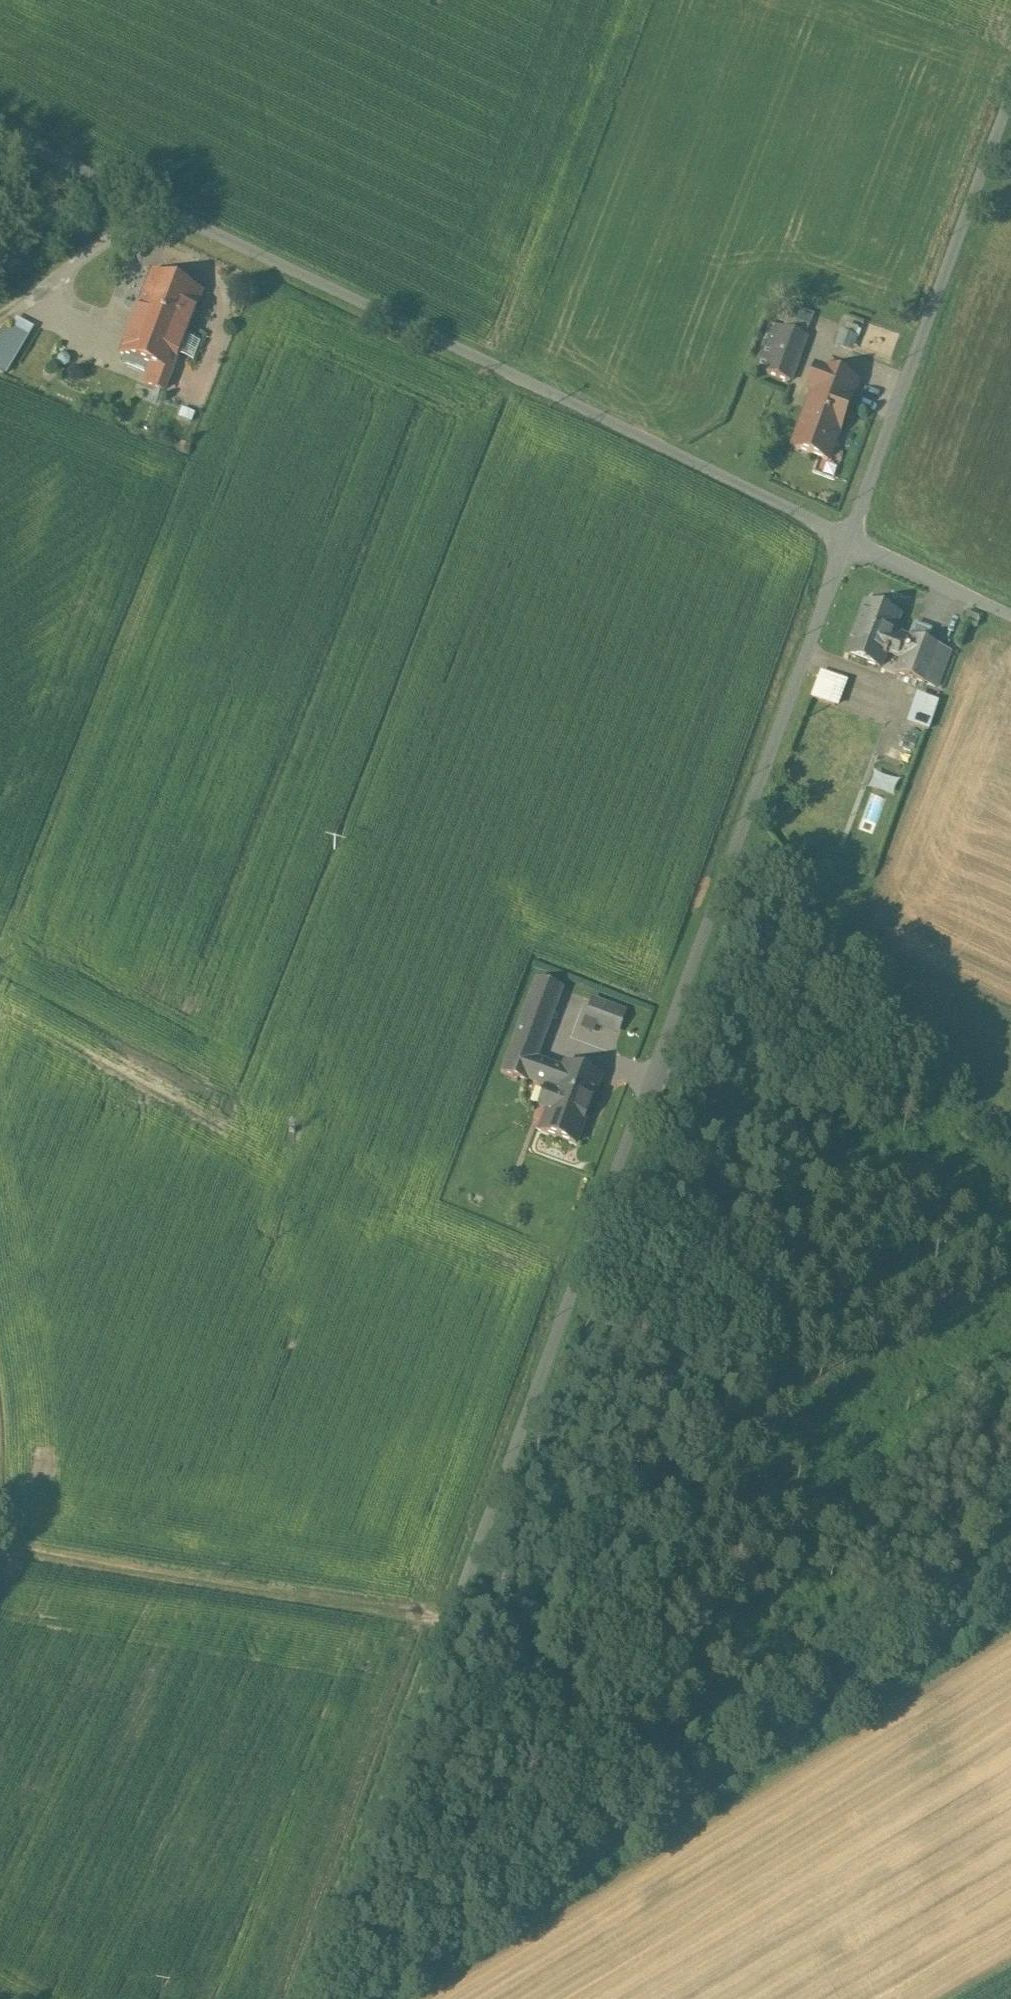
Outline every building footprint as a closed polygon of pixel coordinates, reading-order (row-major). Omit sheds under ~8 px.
[(200,293),(151,274),(121,353),(151,363),(143,383),(163,390),(200,293)] [(33,327),(15,316),(0,341),(0,356),(12,363),(33,327)] [(805,336),(771,323),(754,368),(789,381),(805,336)] [(854,383),(816,369),(808,392),(812,393),(793,446),(827,459),(854,383)] [(898,615),(864,602),(859,613),(860,614),(845,654),(879,666),(883,655),(885,655),(886,652),(902,657),(909,638),(892,632),(898,615)] [(929,630),(914,624),(909,636),(924,641),(929,630)] [(924,641),(909,636),(902,657),(896,673),(924,683),(936,651),(937,646),(924,641)] [(946,655),(936,651),(924,683),(934,687),(946,655)] [(843,680),(820,671),(811,696),(834,705),(843,680)] [(937,702),(920,696),(911,722),(927,728),(937,702)] [(891,793),(895,780),(875,774),(871,788),(891,793)] [(536,979),(502,1072),(527,1081),(527,1079),(534,1059),(535,1059),(561,988),(536,979)] [(623,1011),(593,1000),(586,1019),(596,1022),(616,1030),(623,1011)] [(596,1022),(586,1019),(583,1026),(593,1030),(596,1022)] [(564,1064),(562,1069),(535,1059),(534,1059),(527,1079),(555,1089),(540,1130),(575,1143),(599,1077),(564,1064)]
